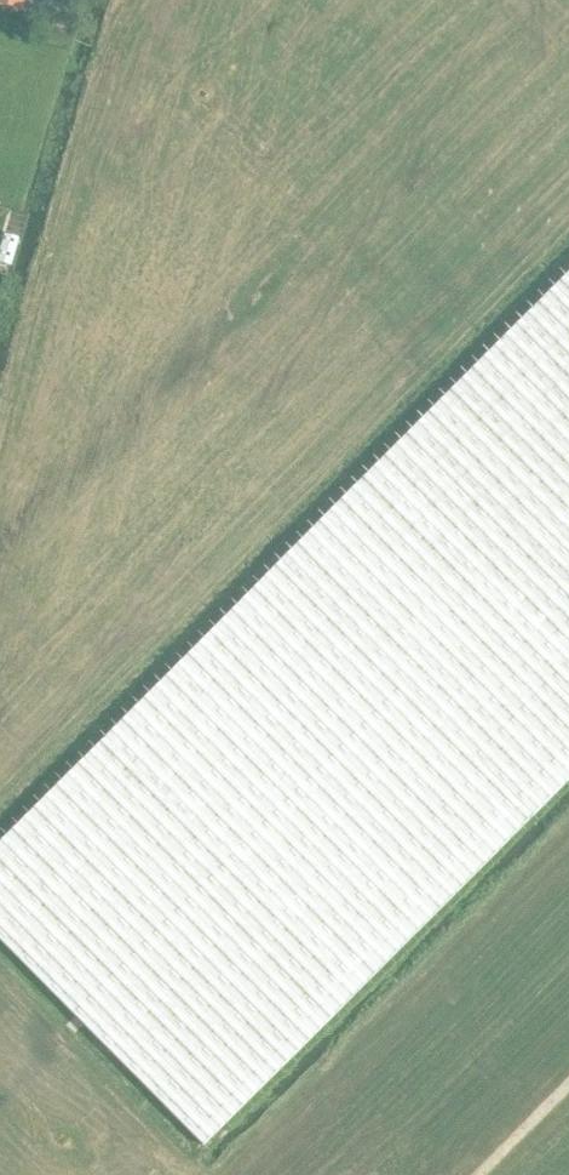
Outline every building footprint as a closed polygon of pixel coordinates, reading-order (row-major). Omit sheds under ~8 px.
[(24,13),(27,0),(0,0),(0,6),(24,13)] [(487,355),(210,633),(84,759),(0,843),(0,940),(204,1145),(336,1014),(568,780),(568,273),(487,355)] [(0,274),(0,287),(9,289),(12,277),(0,274)]
